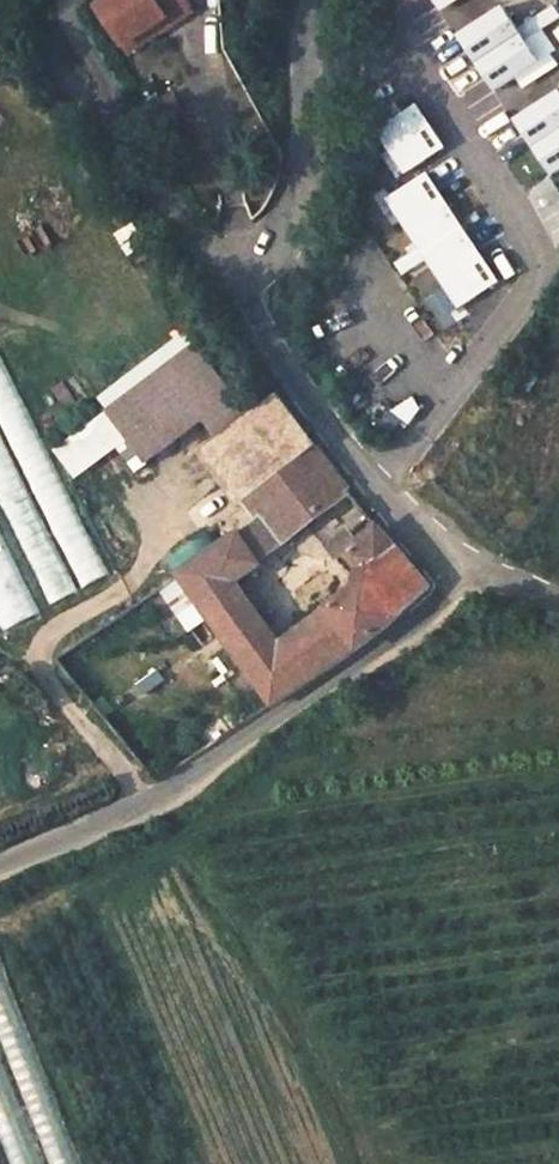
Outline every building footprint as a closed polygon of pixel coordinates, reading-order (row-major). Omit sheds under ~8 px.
[(100,8),(124,45),(165,17),(170,24),(190,10),(183,0),(112,0),(100,8)] [(398,27),(450,34),(455,0),(401,0),(398,27)] [(490,39),(558,50),(558,3),(543,0),(496,0),(490,39)] [(165,17),(124,45),(128,51),(170,24),(165,17)] [(441,87),(383,83),(381,121),(438,124),(441,87)] [(544,138),(478,135),(476,172),(543,175),(544,138)] [(426,212),(427,197),(432,198),(435,158),(372,154),(369,194),(388,195),(387,209),(426,212)] [(522,179),(518,189),(512,187),(493,237),(535,253),(558,193),(522,179)] [(459,270),(439,310),(497,340),(514,306),(500,299),(503,293),(459,270)] [(461,329),(439,319),(428,343),(450,353),(461,329)] [(42,607),(102,583),(7,350),(0,353),(0,504),(42,607)] [(377,524),(345,552),(365,576),(280,641),(234,577),(348,490),(281,398),(243,426),(190,353),(101,420),(139,472),(212,418),(227,439),(211,451),(248,496),(262,517),(179,573),(274,702),(379,631),(428,585),(377,524)] [(33,618),(0,540),(0,632),(33,618)] [(7,1163),(75,1163),(30,1027),(0,1037),(0,1142),(7,1163)]
